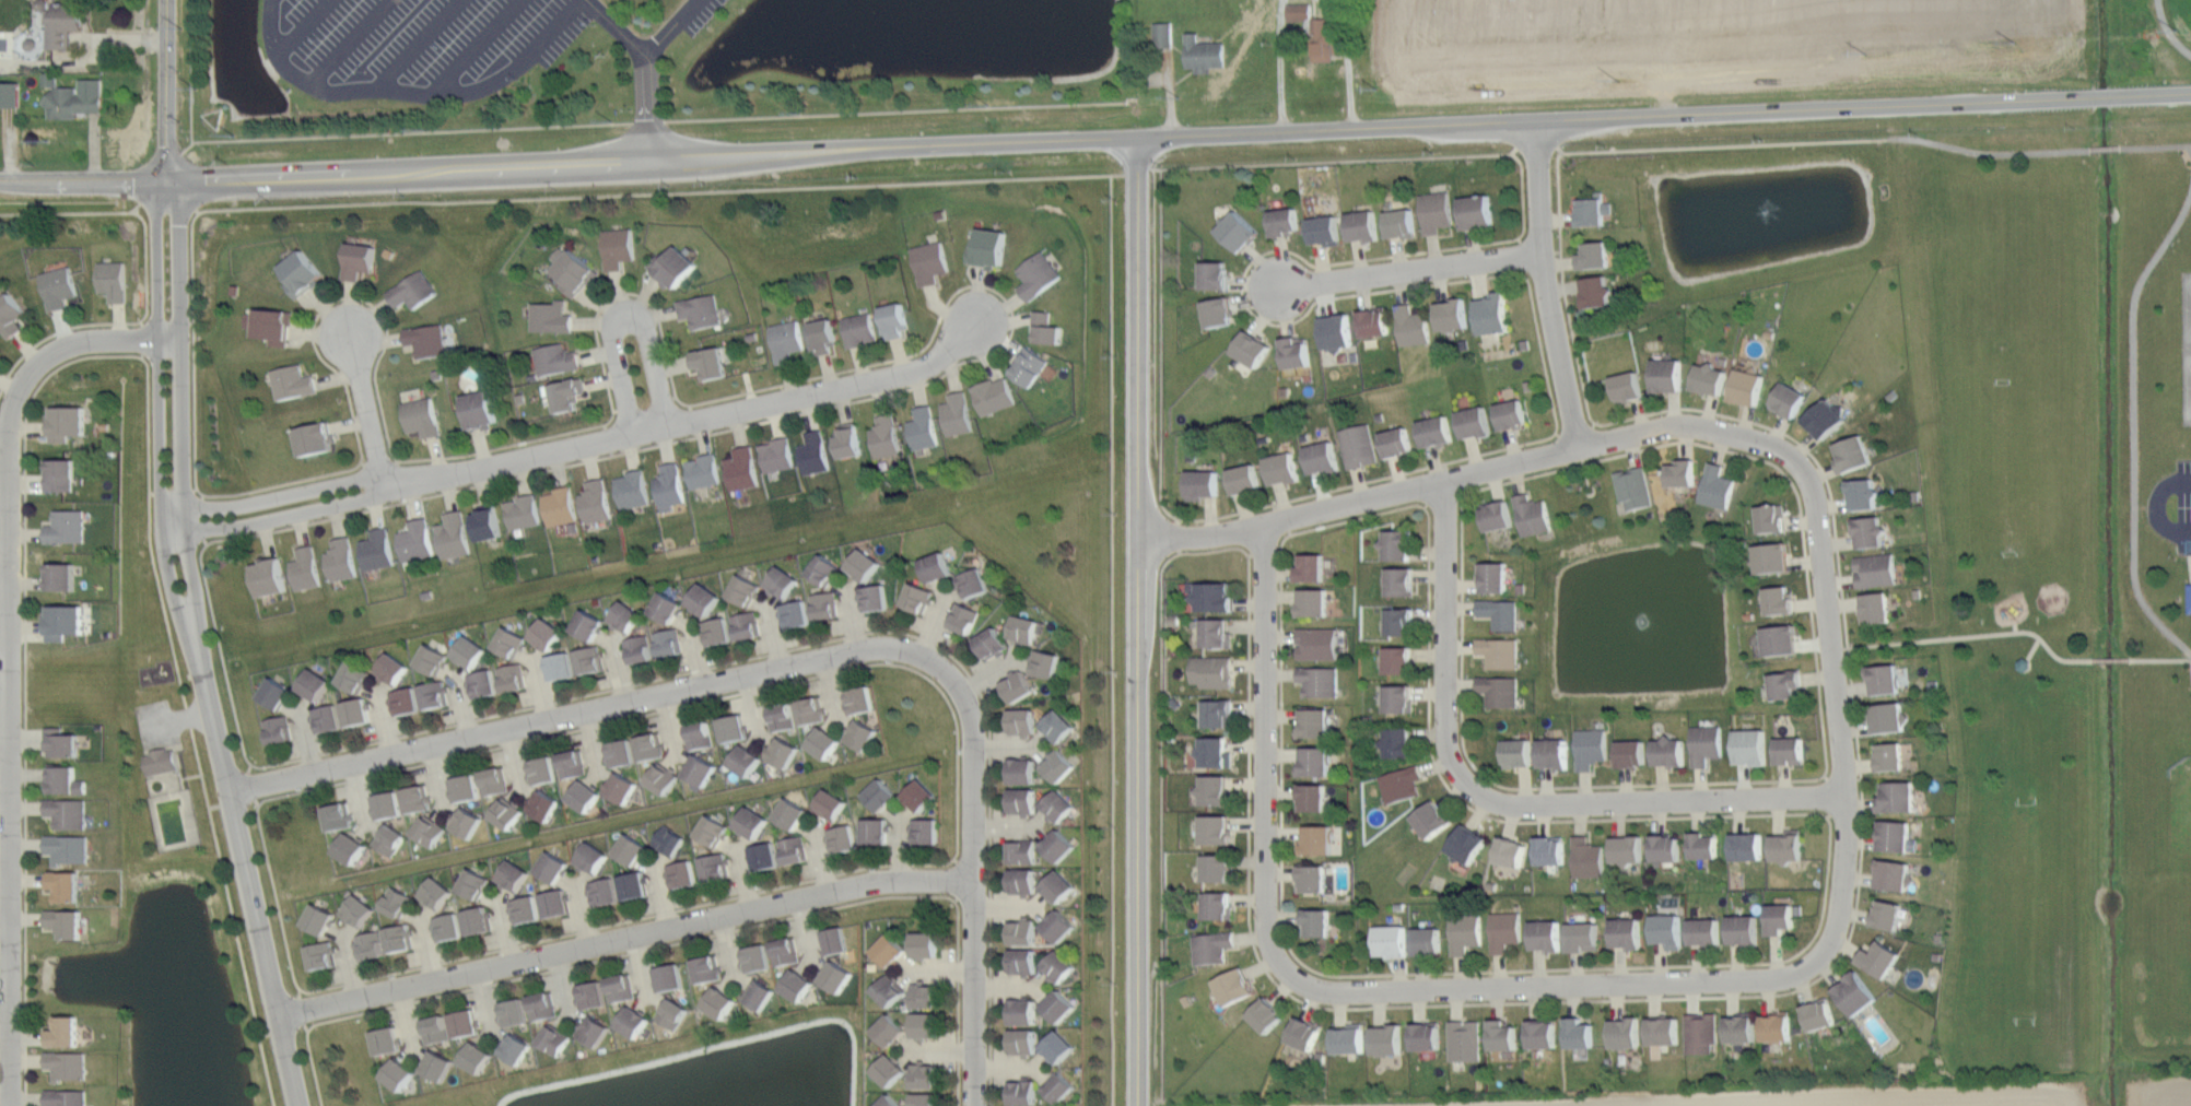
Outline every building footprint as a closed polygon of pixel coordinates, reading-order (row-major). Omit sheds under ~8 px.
[(1288,22),(1288,1),(1310,1),(1312,22),(1288,22)] [(46,50),(46,9),(82,10),(81,32),(67,31),(67,50),(46,50)] [(1307,17),(1335,17),(1337,61),(1315,64),(1315,47),(1291,49),(1290,26),(1307,26),(1307,17)] [(1153,22),(1171,22),(1172,44),(1172,47),(1169,47),(1155,47),(1153,22)] [(1184,31),(1186,54),(1187,67),(1197,67),(1197,68),(1197,73),(1211,72),(1210,67),(1226,66),(1225,43),(1199,43),(1197,30),(1184,31)] [(39,99),(49,85),(77,85),(77,77),(99,77),(99,111),(73,111),(73,117),(45,117),(39,99)] [(0,83),(0,107),(20,106),(19,82),(0,83)] [(487,104),(484,106),(485,110),(490,113),(493,109),(493,106),(492,104),(491,103),(487,104)] [(1420,193),(1425,236),(1440,233),(1440,226),(1454,224),(1449,189),(1420,193)] [(1460,198),(1463,231),(1495,225),(1489,196),(1460,198)] [(1578,226),(1575,198),(1605,198),(1605,201),(1614,201),(1613,213),(1605,214),(1607,225),(1578,226)] [(1270,211),(1294,207),(1300,235),(1274,237),(1270,211)] [(1385,211),(1389,237),(1416,236),(1413,208),(1385,211)] [(1217,230),(1240,252),(1263,232),(1237,209),(1217,230)] [(1346,213),(1349,240),(1368,238),(1369,243),(1379,242),(1374,210),(1346,213)] [(1309,219),(1312,243),(1324,242),(1325,245),(1340,243),(1337,214),(1309,219)] [(602,228),(606,271),(624,270),(623,261),(635,260),(632,226),(602,228)] [(970,227),(966,262),(1001,264),(1006,231),(970,227)] [(911,247),(919,287),(937,283),(937,273),(949,272),(941,240),(911,247)] [(1579,252),(1580,269),(1610,266),(1608,240),(1584,243),(1585,251),(1579,252)] [(341,278),(347,242),(377,247),(373,271),(360,271),(359,280),(341,278)] [(552,257),(561,245),(599,272),(590,285),(588,282),(575,297),(561,286),(564,280),(552,270),(558,262),(552,257)] [(644,264),(655,249),(666,257),(675,245),(698,264),(675,287),(670,284),(667,289),(657,281),(660,276),(644,264)] [(279,267),(301,248),(324,274),(317,276),(324,285),(317,291),(313,285),(297,299),(283,286),(290,281),(279,267)] [(1017,270),(1026,281),(1018,289),(1031,303),(1063,274),(1042,250),(1017,270)] [(97,261),(97,291),(109,291),(109,302),(126,302),(126,260),(97,261)] [(1202,261),(1200,286),(1229,289),(1229,260),(1202,261)] [(40,274),(70,267),(78,296),(67,298),(68,306),(50,311),(40,274)] [(385,292),(421,268),(440,293),(415,309),(408,301),(397,307),(385,292)] [(1581,278),(1584,308),(1613,305),(1612,299),(1617,292),(1608,283),(1608,274),(1581,278)] [(1475,299),(1479,333),(1510,330),(1505,292),(1493,292),(1492,296),(1475,299)] [(11,339),(25,328),(19,320),(26,314),(11,293),(0,301),(0,325),(11,339)] [(675,301),(681,318),(690,317),(692,329),(722,322),(715,293),(675,301)] [(1203,302),(1209,328),(1232,323),(1230,316),(1234,315),(1231,296),(1203,302)] [(1433,302),(1439,330),(1468,327),(1464,298),(1454,298),(1454,301),(1433,302)] [(530,302),(530,330),(572,330),(574,311),(565,313),(566,299),(554,299),(555,302),(530,302)] [(880,307),(887,339),(903,336),(903,328),(907,327),(903,302),(880,307)] [(1395,305),(1401,345),(1431,342),(1428,311),(1414,314),(1410,304),(1395,305)] [(1358,309),(1361,337),(1389,332),(1385,306),(1358,309)] [(256,308),(254,336),(271,338),(270,344),(288,345),(289,325),(293,325),(293,311),(256,308)] [(1033,308),(1032,338),(1036,342),(1061,343),(1061,326),(1051,325),(1053,310),(1033,308)] [(842,317),(848,348),(864,345),(864,341),(878,339),(870,310),(842,317)] [(1320,317),(1323,350),(1354,345),(1349,313),(1320,317)] [(808,321),(818,355),(833,352),(833,345),(837,343),(832,317),(808,321)] [(769,326),(777,364),(793,361),(793,352),(806,348),(799,320),(769,326)] [(403,328),(407,344),(413,343),(417,358),(448,355),(444,323),(403,328)] [(1230,353),(1246,329),(1257,336),(1258,334),(1265,338),(1264,340),(1272,344),(1257,367),(1230,353)] [(1280,337),(1285,368),(1312,364),(1307,337),(1298,337),(1298,333),(1280,337)] [(534,348),(541,376),(582,368),(578,350),(570,351),(569,349),(565,349),(563,343),(534,348)] [(691,351),(695,369),(705,367),(707,379),(726,376),(720,345),(691,351)] [(1026,345),(1009,370),(1032,387),(1050,361),(1026,345)] [(1653,356),(1652,391),(1682,392),(1683,360),(1653,356)] [(1697,362),(1706,364),(1714,361),(1720,368),(1730,369),(1722,397),(1690,388),(1697,362)] [(271,369),(278,399),(318,391),(314,376),(305,376),(302,363),(271,369)] [(1738,368),(1746,369),(1755,366),(1759,373),(1766,374),(1759,407),(1727,400),(1738,368)] [(1610,376),(1618,403),(1633,400),(1633,398),(1645,397),(1638,369),(1610,376)] [(551,384),(556,412),(581,409),(577,396),(587,391),(584,376),(551,384)] [(971,387),(982,416),(1017,402),(1007,376),(995,380),(994,378),(971,387)] [(1769,404),(1783,380),(1808,395),(1794,419),(1769,404)] [(460,395),(468,431),(488,426),(485,423),(496,421),(491,389),(460,395)] [(949,392),(964,390),(974,431),(947,436),(941,403),(949,401),(949,392)] [(400,402),(409,433),(422,430),(424,437),(443,434),(433,396),(400,402)] [(1802,417),(1829,396),(1837,403),(1844,404),(1846,417),(1823,442),(1802,417)] [(1495,404),(1500,431),(1528,423),(1522,398),(1495,404)] [(906,420),(916,417),(915,408),(930,404),(939,444),(914,450),(906,420)] [(1456,412),(1463,439),(1492,433),(1486,404),(1456,412)] [(47,414),(48,443),(72,443),(72,436),(85,436),(85,408),(55,408),(55,414),(47,414)] [(875,415),(892,411),(901,454),(876,459),(870,431),(875,427),(875,425),(878,425),(875,415)] [(1417,421),(1423,447),(1437,444),(1438,448),(1444,446),(1443,443),(1452,440),(1446,414),(1417,421)] [(839,424),(855,420),(863,455),(840,460),(835,437),(841,435),(839,424)] [(294,428),(301,457),(333,450),(332,444),(338,442),(336,434),(331,434),(328,421),(294,428)] [(1339,430),(1349,469),(1363,467),(1361,461),(1363,460),(1366,466),(1379,461),(1369,422),(1339,430)] [(1381,433),(1387,458),(1399,455),(1401,458),(1413,455),(1407,426),(1381,433)] [(798,445),(808,443),(806,432),(822,428),(831,469),(805,474),(798,445)] [(1836,459),(1841,474),(1872,462),(1862,434),(1835,444),(1839,458),(1836,459)] [(759,446),(764,473),(795,467),(788,436),(772,440),(773,443),(759,446)] [(1312,473),(1328,469),(1329,472),(1339,470),(1332,440),(1304,447),(1312,473)] [(724,459),(736,456),(734,448),(751,445),(761,485),(730,490),(724,459)] [(1265,458),(1272,484),(1300,479),(1292,450),(1265,458)] [(686,461),(692,490),(720,482),(715,452),(700,455),(700,458),(686,461)] [(44,458),(44,492),(73,492),(73,475),(75,475),(75,458),(44,458)] [(1666,463),(1666,487),(1698,486),(1697,459),(1679,459),(1679,462),(1666,463)] [(656,478),(665,474),(663,466),(679,460),(688,502),(673,504),(676,509),(661,513),(656,478)] [(1698,501),(1709,460),(1725,464),(1722,475),(1735,480),(1727,508),(1698,501)] [(1235,496),(1228,469),(1253,463),(1262,490),(1235,496)] [(1615,472),(1621,502),(1626,501),(1628,511),(1656,504),(1647,463),(1615,472)] [(614,478),(629,475),(628,471),(644,469),(652,503),(623,509),(618,494),(614,478)] [(1188,470),(1187,499),(1204,499),(1204,494),(1217,494),(1218,470),(1188,470)] [(579,494),(585,493),(585,490),(587,489),(586,482),(606,476),(613,518),(585,525),(579,494)] [(1848,479),(1851,510),(1876,508),(1876,497),(1880,492),(1875,485),(1873,478),(1848,479)] [(543,496),(550,528),(578,519),(571,484),(554,489),(554,491),(543,496)] [(504,502),(516,499),(517,503),(519,503),(518,497),(536,492),(544,523),(512,530),(504,502)] [(1513,496),(1528,492),(1530,498),(1546,498),(1554,528),(1524,538),(1513,496)] [(1481,508),(1508,498),(1514,525),(1486,532),(1481,508)] [(471,513),(479,511),(479,505),(495,502),(503,537),(478,542),(471,513)] [(1757,506),(1785,503),(1789,530),(1760,533),(1757,506)] [(46,523),(46,542),(84,542),(84,508),(54,508),(54,523),(46,523)] [(443,558),(435,525),(446,521),(443,513),(462,508),(472,553),(443,558)] [(1853,518),(1858,549),(1885,545),(1883,536),(1887,530),(1882,522),(1879,516),(1853,518)] [(397,532),(403,563),(435,555),(425,518),(409,519),(410,530),(397,532)] [(359,541),(365,569),(395,565),(388,526),(371,529),(372,538),(359,541)] [(1379,543),(1385,538),(1385,530),(1413,530),(1413,561),(1385,561),(1385,550),(1379,543)] [(326,552),(330,551),(330,548),(333,548),(332,539),(350,534),(359,576),(332,583),(326,552)] [(1754,544),(1788,540),(1792,570),(1758,575),(1754,544)] [(291,561),(297,558),(297,548),(313,544),(321,586),(297,590),(291,561)] [(847,566),(866,581),(882,563),(863,548),(847,566)] [(808,573),(827,586),(844,568),(823,552),(808,573)] [(921,561),(929,581),(952,574),(944,552),(921,561)] [(1297,553),(1297,580),(1324,580),(1324,553),(1297,553)] [(1852,555),(1856,588),(1898,584),(1895,553),(1852,555)] [(251,564),(280,556),(288,591),(258,598),(251,564)] [(48,562),(48,590),(74,591),(75,563),(48,562)] [(1483,563),(1483,592),(1509,592),(1508,563),(1483,563)] [(765,584),(784,599),(799,578),(778,564),(765,584)] [(957,576),(966,598),(991,590),(980,567),(957,576)] [(1387,567),(1414,567),(1414,596),(1387,596),(1387,567)] [(726,595),(748,605),(761,584),(740,572),(726,595)] [(687,602),(707,615),(720,596),(702,581),(687,602)] [(1191,597),(1199,588),(1199,583),(1233,581),(1234,610),(1197,611),(1197,604),(1191,597)] [(910,583),(933,590),(923,614),(901,604),(910,583)] [(859,587),(864,610),(889,608),(886,585),(859,587)] [(1766,587),(1768,614),(1797,611),(1795,590),(1790,590),(1790,585),(1766,587)] [(1299,588),(1299,616),(1328,616),(1327,588),(1299,588)] [(811,592),(813,617),(840,615),(834,589),(811,592)] [(651,611),(671,623),(684,602),(663,591),(651,611)] [(1860,595),(1863,625),(1891,621),(1888,591),(1860,595)] [(1478,598),(1477,614),(1495,615),(1496,630),(1519,630),(1520,600),(1478,598)] [(609,619),(628,633),(643,613),(623,599),(609,619)] [(777,603),(784,626),(810,623),(805,599),(777,603)] [(957,602),(948,624),(969,634),(980,611),(957,602)] [(49,605),(49,615),(47,615),(47,642),(66,642),(66,634),(82,634),(82,605),(49,605)] [(1386,608),(1414,608),(1414,623),(1409,623),(1409,635),(1386,635),(1386,608)] [(594,642),(606,620),(584,609),(572,628),(594,642)] [(731,615),(738,640),(762,635),(755,609),(731,615)] [(1009,637),(1015,613),(1039,620),(1034,644),(1009,637)] [(530,636),(551,651),(566,631),(546,616),(530,636)] [(703,621),(708,645),(733,639),(727,616),(703,621)] [(1203,617),(1203,647),(1234,647),(1234,631),(1228,631),(1228,619),(1203,617)] [(1797,623),(1801,651),(1765,657),(1761,627),(1797,623)] [(516,658),(494,646),(506,624),(527,638),(516,658)] [(974,638),(985,660),(1009,646),(996,626),(974,638)] [(654,632),(659,658),(683,651),(679,627),(654,632)] [(1298,627),(1298,659),(1337,659),(1337,627),(1298,627)] [(453,652),(467,634),(487,647),(473,668),(453,652)] [(625,638),(630,666),(653,659),(648,634),(625,638)] [(1477,637),(1477,654),(1487,655),(1488,668),(1520,668),(1520,638),(1477,637)] [(415,663),(437,675),(450,655),(427,643),(415,663)] [(579,673),(575,650),(599,645),(605,669),(579,673)] [(1385,647),(1411,648),(1410,667),(1409,667),(1409,673),(1385,672),(1385,647)] [(1031,672),(1035,659),(1033,658),(1035,648),(1059,655),(1053,679),(1031,672)] [(375,672),(387,650),(411,666),(395,686),(375,672)] [(546,657),(552,679),(575,675),(571,651),(546,657)] [(1192,656),(1192,682),(1200,682),(1200,686),(1231,686),(1231,656),(1192,656)] [(2017,660),(2017,668),(2023,673),(2031,669),(2031,660),(2029,659),(2026,656),(2017,660)] [(338,681),(351,659),(372,672),(360,694),(338,681)] [(497,667),(502,690),(529,686),(523,663),(497,667)] [(1867,667),(1871,695),(1901,692),(1898,663),(1867,667)] [(1297,667),(1338,667),(1338,696),(1304,696),(1304,682),(1297,682),(1297,667)] [(298,689),(311,668),(331,681),(319,701),(298,689)] [(469,673),(473,697),(500,692),(493,668),(469,673)] [(1000,684),(1014,676),(1011,674),(1021,669),(1034,690),(1012,703),(1000,684)] [(1770,675),(1773,699),(1800,696),(1799,686),(1805,685),(1804,671),(1770,675)] [(258,697),(271,675),(293,689),(281,710),(258,697)] [(1477,676),(1477,692),(1488,692),(1488,706),(1520,707),(1520,676),(1477,676)] [(419,685),(424,708),(449,703),(444,680),(419,685)] [(845,689),(850,714),(875,708),(869,684),(845,689)] [(1385,685),(1414,684),(1414,711),(1386,711),(1385,685)] [(389,692),(398,715),(422,710),(414,685),(389,692)] [(795,701),(800,726),(827,721),(823,714),(827,713),(827,707),(822,707),(820,696),(795,701)] [(341,702),(347,726),(373,722),(367,697),(341,702)] [(1204,698),(1204,728),(1228,728),(1228,715),(1233,715),(1233,698),(1204,698)] [(768,705),(772,731),(796,727),(790,702),(768,705)] [(1870,705),(1873,733),(1905,730),(1905,723),(1911,716),(1902,708),(1902,702),(1870,705)] [(312,708),(318,734),(343,729),(338,703),(312,708)] [(1300,736),(1301,706),(1329,707),(1328,737),(1300,736)] [(1010,708),(1009,733),(1034,733),(1034,708),(1010,708)] [(1041,723),(1058,708),(1075,727),(1057,743),(1041,723)] [(263,720),(268,744),(293,738),(289,714),(263,720)] [(723,741),(718,719),(742,714),(747,738),(723,741)] [(845,739),(859,718),(879,729),(866,751),(845,739)] [(689,750),(684,726),(708,720),(713,745),(689,750)] [(1692,726),(1692,767),(1709,767),(1708,756),(1723,755),(1723,725),(1692,726)] [(821,726),(842,739),(828,761),(806,745),(821,726)] [(45,727),(45,749),(51,750),(51,756),(80,757),(80,733),(62,733),(62,727),(45,727)] [(1380,743),(1385,738),(1385,728),(1411,727),(1413,756),(1387,757),(1386,750),(1380,743)] [(1735,730),(1767,728),(1768,764),(1735,765),(1735,730)] [(1575,729),(1577,770),(1593,773),(1594,763),(1607,760),(1608,730),(1575,729)] [(665,755),(660,732),(636,738),(641,762),(665,755)] [(1653,740),(1663,740),(1669,734),(1675,739),(1685,739),(1686,766),(1654,765),(1653,740)] [(768,757),(780,737),(801,748),(786,769),(768,757)] [(1195,752),(1203,745),(1203,738),(1227,737),(1227,749),(1233,753),(1233,766),(1202,767),(1202,760),(1195,752)] [(1776,738),(1776,763),(1804,763),(1803,737),(1776,738)] [(1503,739),(1532,738),(1533,766),(1504,767),(1503,739)] [(1538,739),(1539,766),(1570,766),(1568,738),(1538,739)] [(611,766),(608,743),(632,739),(636,762),(611,766)] [(1616,741),(1618,767),(1647,764),(1647,740),(1616,741)] [(1879,743),(1880,749),(1877,750),(1879,768),(1903,767),(1901,741),(1879,743)] [(727,763),(741,742),(763,758),(748,777),(727,763)] [(1299,761),(1299,776),(1331,775),(1331,746),(1302,746),(1302,761),(1299,761)] [(558,754),(583,748),(588,774),(563,780),(558,754)] [(1041,767),(1059,748),(1075,766),(1058,784),(1041,767)] [(145,752),(147,775),(179,771),(176,749),(145,752)] [(684,774),(694,753),(718,765),(705,788),(684,774)] [(530,760),(534,784),(561,778),(555,754),(530,760)] [(1010,758),(1010,784),(1034,785),(1034,760),(1010,758)] [(49,762),(49,778),(46,778),(46,785),(50,785),(50,790),(85,791),(85,781),(74,781),(75,766),(65,762),(49,762)] [(646,780),(659,762),(679,774),(667,796),(646,780)] [(1379,776),(1418,763),(1423,779),(1417,781),(1420,793),(1387,803),(1379,776)] [(480,772),(485,796),(509,789),(505,766),(480,772)] [(606,791),(617,770),(641,783),(628,804),(606,791)] [(450,779),(456,802),(481,796),(476,773),(450,779)] [(1203,803),(1202,796),(1196,789),(1203,784),(1203,775),(1227,775),(1227,803),(1203,803)] [(863,793),(880,778),(899,796),(880,813),(863,793)] [(903,795),(922,778),(938,795),(919,813),(903,795)] [(569,798),(581,779),(604,795),(588,814),(569,798)] [(1877,796),(1877,811),(1915,811),(1915,780),(1885,780),(1885,796),(1877,796)] [(1301,810),(1301,805),(1300,804),(1300,799),(1299,799),(1299,783),(1327,783),(1326,811),(1301,810)] [(401,789),(407,813),(432,808),(426,784),(401,789)] [(811,809),(827,786),(850,801),(834,822),(811,809)] [(1010,788),(1009,813),(1035,813),(1034,788),(1010,788)] [(1042,805),(1058,789),(1076,807),(1058,825),(1042,805)] [(373,795),(379,821),(402,815),(397,790),(373,795)] [(541,790),(527,811),(551,823),(563,800),(541,790)] [(491,816),(504,796),(523,810),(511,831),(491,816)] [(773,816),(787,796),(808,809),(794,832),(773,816)] [(45,797),(45,814),(55,814),(54,828),(87,828),(89,798),(45,797)] [(1411,816),(1434,800),(1444,814),(1446,813),(1453,822),(1429,840),(1411,816)] [(323,807),(329,832),(354,825),(349,802),(323,807)] [(734,825),(748,804),(769,817),(754,840),(734,825)] [(449,826),(464,805),(483,817),(470,839),(449,826)] [(411,833),(427,814),(446,829),(432,849),(411,833)] [(694,834),(708,814),(730,827),(716,849),(694,834)] [(1200,814),(1200,845),(1233,844),(1233,828),(1229,828),(1229,814),(1200,814)] [(862,817),(862,843),(889,843),(887,820),(862,817)] [(913,819),(915,844),(938,844),(938,819),(913,819)] [(1878,820),(1876,850),(1909,852),(1909,850),(1920,851),(1921,838),(1909,837),(1910,822),(1878,820)] [(1446,850),(1463,822),(1489,837),(1472,866),(1446,850)] [(374,844),(387,823),(407,836),(394,857),(374,844)] [(653,844),(666,823),(687,837),(673,858),(653,844)] [(829,828),(834,852),(857,847),(853,823),(829,828)] [(1301,843),(1301,854),(1333,855),(1334,825),(1304,825),(1304,843),(1301,843)] [(1057,862),(1040,846),(1057,828),(1076,846),(1057,862)] [(1770,835),(1785,835),(1785,828),(1802,828),(1802,833),(1804,833),(1805,860),(1795,860),(1788,864),(1781,860),(1771,860),(1770,835)] [(613,851),(626,831),(647,846),(634,868),(613,851)] [(335,852),(348,832),(367,844),(355,866),(335,852)] [(1690,833),(1719,832),(1720,858),(1691,859),(1690,833)] [(1731,833),(1762,833),(1762,859),(1732,860),(1731,833)] [(45,834),(45,852),(55,852),(54,864),(62,866),(62,861),(89,861),(89,835),(45,834)] [(780,840),(785,863),(808,858),(801,834),(780,840)] [(1652,834),(1673,834),(1673,836),(1680,836),(1682,861),(1652,861),(1652,834)] [(1610,835),(1642,835),(1643,861),(1633,862),(1629,868),(1622,862),(1612,862),(1610,835)] [(1493,861),(1499,836),(1527,843),(1522,868),(1493,861)] [(1536,837),(1565,836),(1566,864),(1537,866),(1536,837)] [(1573,836),(1589,836),(1589,843),(1604,843),(1605,876),(1574,878),(1573,836)] [(1009,840),(1019,840),(1019,837),(1035,838),(1034,863),(1009,863),(1009,840)] [(574,861),(597,875),(609,854),(586,839),(574,861)] [(748,846),(751,870),(781,864),(774,842),(748,846)] [(535,870),(548,850),(570,864),(556,886),(535,870)] [(701,857),(706,882),(731,875),(725,851),(701,857)] [(1204,855),(1204,881),(1232,881),(1232,855),(1204,855)] [(495,880),(507,859),(530,872),(518,893),(495,880)] [(665,866),(671,889),(698,883),(692,859),(665,866)] [(1878,859),(1875,886),(1908,891),(1910,862),(1878,859)] [(1299,864),(1299,880),(1300,880),(1300,885),(1302,885),(1302,892),(1326,892),(1326,864),(1299,864)] [(458,887),(469,867),(490,879),(479,902),(458,887)] [(1010,868),(1035,868),(1035,895),(1009,894),(1010,868)] [(1040,886),(1058,869),(1077,885),(1058,905),(1040,886)] [(617,876),(622,901),(648,894),(642,871),(617,876)] [(45,872),(45,887),(52,887),(52,899),(78,899),(78,872),(45,872)] [(418,896),(434,875),(454,892),(440,910),(418,896)] [(589,882),(596,907),(619,902),(614,878),(589,882)] [(377,907),(391,884),(413,896),(401,919),(377,907)] [(540,893),(547,918),(571,913),(566,889),(540,893)] [(1205,891),(1205,918),(1232,918),(1232,891),(1205,891)] [(341,910),(356,892),(376,910),(361,927),(341,910)] [(512,898),(517,925),(542,919),(536,894),(512,898)] [(1878,897),(1872,925),(1898,930),(1905,904),(1878,897)] [(302,925),(313,902),(336,914),(325,936),(302,925)] [(1766,904),(1796,904),(1796,927),(1783,927),(1783,936),(1767,936),(1766,904)] [(462,910),(468,934),(492,930),(489,906),(462,910)] [(1041,926),(1058,908),(1077,926),(1058,943),(1041,926)] [(1303,908),(1331,909),(1331,936),(1308,936),(1308,923),(1303,923),(1303,908)] [(46,910),(46,926),(55,926),(55,931),(60,931),(60,937),(81,938),(82,910),(46,910)] [(434,918),(442,942),(464,936),(458,911),(434,918)] [(1491,913),(1521,911),(1522,943),(1509,943),(1509,953),(1492,953),(1491,913)] [(1451,914),(1481,914),(1483,945),(1467,946),(1468,954),(1452,955),(1451,914)] [(1651,915),(1683,914),(1684,950),(1666,950),(1666,942),(1651,943),(1651,915)] [(1729,916),(1758,915),(1759,945),(1747,946),(1747,942),(1730,942),(1729,916)] [(1612,918),(1642,917),(1644,949),(1631,950),(1631,945),(1613,945),(1612,918)] [(1009,920),(1023,921),(1023,918),(1034,918),(1034,943),(1011,943),(1009,920)] [(1688,919),(1720,918),(1720,943),(1689,943),(1688,919)] [(1531,921),(1561,919),(1563,952),(1546,953),(1546,948),(1532,949),(1531,921)] [(1568,922),(1598,922),(1600,949),(1585,950),(1586,952),(1568,952),(1568,922)] [(390,953),(384,928),(409,923),(414,948),(390,953)] [(1376,926),(1406,925),(1407,956),(1392,956),(1392,954),(1376,954),(1376,926)] [(823,955),(820,932),(831,929),(843,926),(848,950),(823,955)] [(1414,929),(1440,928),(1440,952),(1431,952),(1431,954),(1415,954),(1414,929)] [(356,937),(363,961),(385,955),(379,929),(356,937)] [(1196,964),(1193,934),(1235,929),(1237,944),(1225,946),(1227,961),(1196,964)] [(913,956),(912,930),(938,932),(937,956),(913,956)] [(872,950),(889,932),(906,950),(890,968),(872,950)] [(775,966),(770,941),(794,936),(799,961),(775,966)] [(1855,962),(1865,946),(1873,952),(1879,940),(1902,954),(1885,981),(1855,962)] [(307,944),(313,970),(327,967),(336,966),(331,941),(307,944)] [(743,972),(741,949),(765,943),(771,967),(743,972)] [(1010,949),(1035,949),(1035,973),(1009,973),(1010,949)] [(1042,965),(1059,949),(1076,966),(1058,984),(1042,965)] [(696,985),(691,960),(715,954),(722,978),(696,985)] [(819,980),(832,960),(855,973),(840,993),(819,980)] [(659,991),(654,967),(680,963),(684,986),(659,991)] [(778,989),(792,966),(815,981),(801,1001),(778,989)] [(1214,980),(1227,1008),(1256,993),(1243,966),(1214,980)] [(1833,990),(1847,979),(1844,976),(1855,968),(1878,997),(1854,1016),(1833,990)] [(634,999),(630,973),(605,978),(611,1002),(634,999)] [(871,990),(889,973),(907,990),(889,1008),(871,990)] [(742,999),(754,977),(775,990),(763,1011),(742,999)] [(581,1009),(577,985),(600,980),(608,1004),(581,1009)] [(701,1005),(713,984),(737,999),(723,1020),(701,1005)] [(913,984),(912,1007),(938,1008),(937,984),(913,984)] [(1040,1007),(1058,989),(1077,1005),(1058,1024),(1040,1007)] [(527,996),(532,1021),(558,1015),(553,991),(527,996)] [(654,1016),(667,996),(690,1010),(677,1031),(654,1016)] [(1801,1005),(1809,1032),(1836,1023),(1827,997),(1801,1005)] [(503,1027),(500,1002),(524,998),(528,1022),(503,1027)] [(1010,999),(1034,998),(1035,1023),(1010,1024),(1010,999)] [(1267,1035),(1247,1015),(1266,998),(1285,1017),(1267,1035)] [(616,1025),(628,1005),(651,1019),(636,1038),(616,1025)] [(449,1013),(455,1037),(480,1032),(476,1008),(449,1013)] [(1761,1014),(1773,1014),(1776,1009),(1792,1009),(1793,1039),(1761,1039),(1761,1014)] [(1685,1012),(1686,1054),(1714,1052),(1714,1042),(1719,1042),(1718,1011),(1685,1012)] [(913,1012),(913,1036),(938,1037),(938,1013),(913,1012)] [(1726,1016),(1737,1016),(1741,1012),(1755,1012),(1756,1042),(1726,1042),(1726,1016)] [(871,1029),(889,1013),(906,1029),(890,1047),(871,1029)] [(425,1044),(422,1020),(445,1014),(450,1038),(425,1044)] [(577,1035),(589,1014),(610,1026),(597,1048),(577,1035)] [(45,1028),(44,1045),(79,1046),(80,1017),(55,1016),(54,1029),(45,1028)] [(1289,1039),(1298,1016),(1310,1021),(1311,1020),(1321,1024),(1311,1048),(1289,1039)] [(1648,1017),(1648,1045),(1680,1044),(1679,1016),(1648,1017)] [(1567,1017),(1568,1048),(1595,1047),(1594,1023),(1581,1023),(1581,1017),(1567,1017)] [(1609,1019),(1610,1047),(1641,1046),(1640,1017),(1609,1019)] [(1489,1020),(1489,1050),(1519,1049),(1518,1025),(1505,1025),(1505,1019),(1489,1020)] [(1527,1019),(1556,1019),(1557,1047),(1528,1048),(1527,1019)] [(1449,1021),(1481,1021),(1481,1060),(1449,1061),(1449,1021)] [(1335,1052),(1335,1028),(1348,1028),(1348,1022),(1364,1022),(1364,1052),(1335,1052)] [(1413,1023),(1439,1022),(1440,1048),(1414,1049),(1413,1023)] [(539,1042),(550,1023),(572,1036),(560,1057),(539,1042)] [(1372,1026),(1389,1026),(1390,1024),(1401,1024),(1402,1054),(1372,1054),(1372,1026)] [(371,1031),(376,1056),(402,1049),(395,1025),(385,1027),(371,1031)] [(1010,1029),(1034,1028),(1035,1052),(1011,1054),(1010,1029)] [(1039,1048),(1058,1028),(1076,1046),(1057,1066),(1039,1048)] [(500,1052),(513,1033),(535,1045),(522,1066),(500,1052)] [(459,1060),(473,1039),(495,1054),(482,1075),(459,1060)] [(421,1071),(432,1049),(455,1061),(444,1083),(421,1071)] [(46,1051),(45,1068),(54,1068),(54,1083),(63,1083),(65,1079),(89,1079),(89,1051),(46,1051)] [(872,1071),(890,1051),(907,1070),(889,1089),(872,1071)] [(380,1076),(395,1057),(417,1072),(401,1092),(380,1076)] [(911,1086),(913,1062),(936,1063),(938,1087),(911,1086)] [(1041,1087),(1058,1068),(1075,1086),(1058,1105),(1041,1087)] [(1011,1081),(1023,1081),(1023,1079),(1035,1078),(1035,1105),(1010,1105),(1011,1081)] [(45,1105),(89,1105),(89,1089),(45,1087),(45,1105)] [(889,1092),(903,1105),(874,1105),(889,1092)] [(914,1105),(937,1105),(937,1093),(913,1093),(914,1105)]
